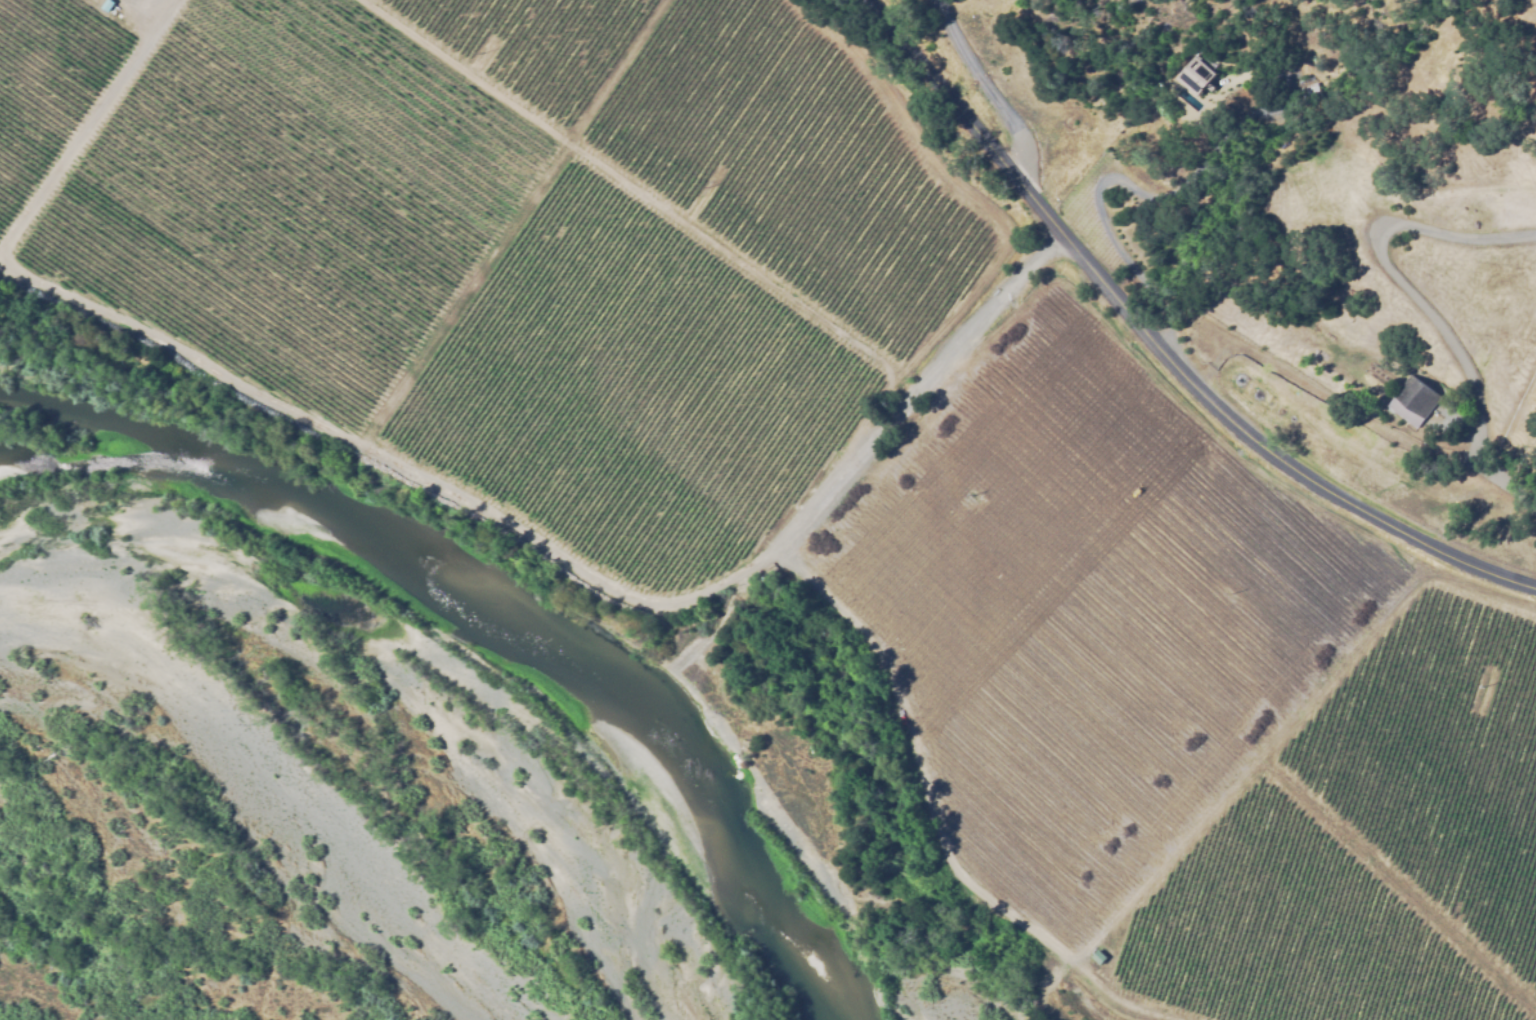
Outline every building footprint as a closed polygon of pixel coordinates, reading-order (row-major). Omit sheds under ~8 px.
[(108,0),(114,4),(107,14),(101,9),(108,0)] [(1200,95),(1178,74),(1196,54),(1219,75),(1200,95)] [(1300,107),(1297,90),(1316,85),(1320,103),(1300,107)] [(1410,374),(1425,384),(1409,409),(1394,399),(1410,374)] [(1096,949),(1104,957),(1098,963),(1089,955),(1096,949)]
